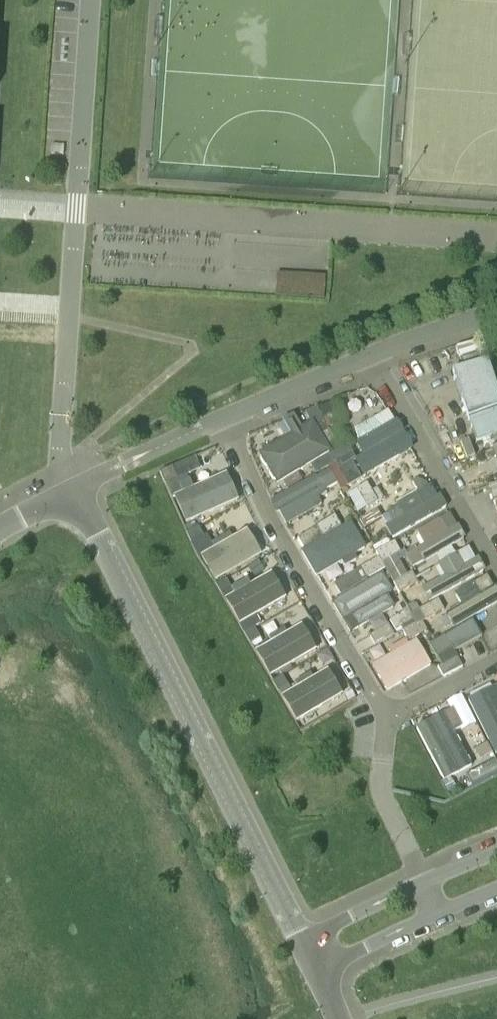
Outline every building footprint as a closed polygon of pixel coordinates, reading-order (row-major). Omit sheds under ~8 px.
[(326,296),(327,273),(279,272),(278,295),(326,296)] [(460,360),(463,369),(452,372),(476,444),(489,439),(496,461),(496,396),(483,352),(460,360)] [(255,454),(271,485),(328,456),(312,425),(255,454)] [(367,475),(411,450),(399,428),(355,453),(367,475)] [(356,461),(348,446),(311,467),(316,476),(336,465),(339,471),(356,461)] [(348,488),(365,478),(356,463),(340,472),(348,488)] [(165,487),(178,481),(172,468),(159,474),(165,487)] [(325,493),(339,485),(330,471),(317,479),(325,493)] [(181,525),(236,499),(226,477),(171,503),(181,525)] [(284,516),(291,528),(321,511),(313,496),(322,491),(315,479),(276,501),(280,508),(284,516)] [(418,493),(429,488),(426,483),(419,479),(412,483),(418,493)] [(359,515),(378,503),(367,484),(348,496),(359,515)] [(488,488),(496,517),(496,486),(488,488)] [(399,531),(442,508),(432,488),(388,511),(399,531)] [(317,527),(324,540),(343,529),(336,516),(317,527)] [(319,583),(376,553),(357,521),(343,529),(324,540),(305,551),(301,553),(319,583)] [(324,540),(317,527),(298,539),(305,551),(324,540)] [(419,565),(462,541),(455,528),(412,553),(419,565)] [(198,529),(187,535),(192,547),(205,539),(198,529)] [(212,584),(260,556),(246,532),(198,560),(212,584)] [(383,565),(397,557),(402,554),(395,543),(377,554),(383,565)] [(427,602),(486,574),(480,561),(464,568),(457,554),(437,564),(444,579),(421,590),(427,602)] [(334,585),(341,597),(386,570),(379,559),(334,585)] [(238,625),(284,596),(270,573),(224,602),(238,625)] [(409,576),(394,584),(400,596),(420,585),(413,573),(409,576)] [(345,622),(392,595),(382,576),(334,603),(345,622)] [(227,581),(217,587),(223,598),(234,591),(227,581)] [(452,628),(496,602),(496,591),(495,587),(445,616),(452,628)] [(426,622),(445,612),(438,601),(420,611),(426,622)] [(413,616),(410,610),(390,621),(397,633),(402,631),(417,622),(413,616)] [(420,620),(417,622),(402,631),(409,642),(427,631),(420,620)] [(452,648),(454,651),(480,636),(472,622),(430,646),(437,658),(452,648)] [(270,675),(314,649),(300,625),(251,654),(252,654),(266,678),(270,675)] [(370,637),(376,647),(394,636),(388,626),(370,637)] [(251,647),(262,640),(255,629),(245,636),(251,647)] [(371,668),(386,696),(433,670),(417,642),(371,668)] [(444,678),(462,668),(453,651),(438,659),(442,666),(438,668),(443,678),(444,678)] [(327,673),(282,704),(296,723),(340,693),(327,673)] [(288,689),(290,688),(283,678),(273,684),(282,699),(291,693),(288,689)] [(472,699),(496,749),(496,687),(472,699)] [(443,781),(468,766),(442,715),(416,731),(443,781)] [(475,751),(481,762),(494,755),(488,744),(475,751)]
